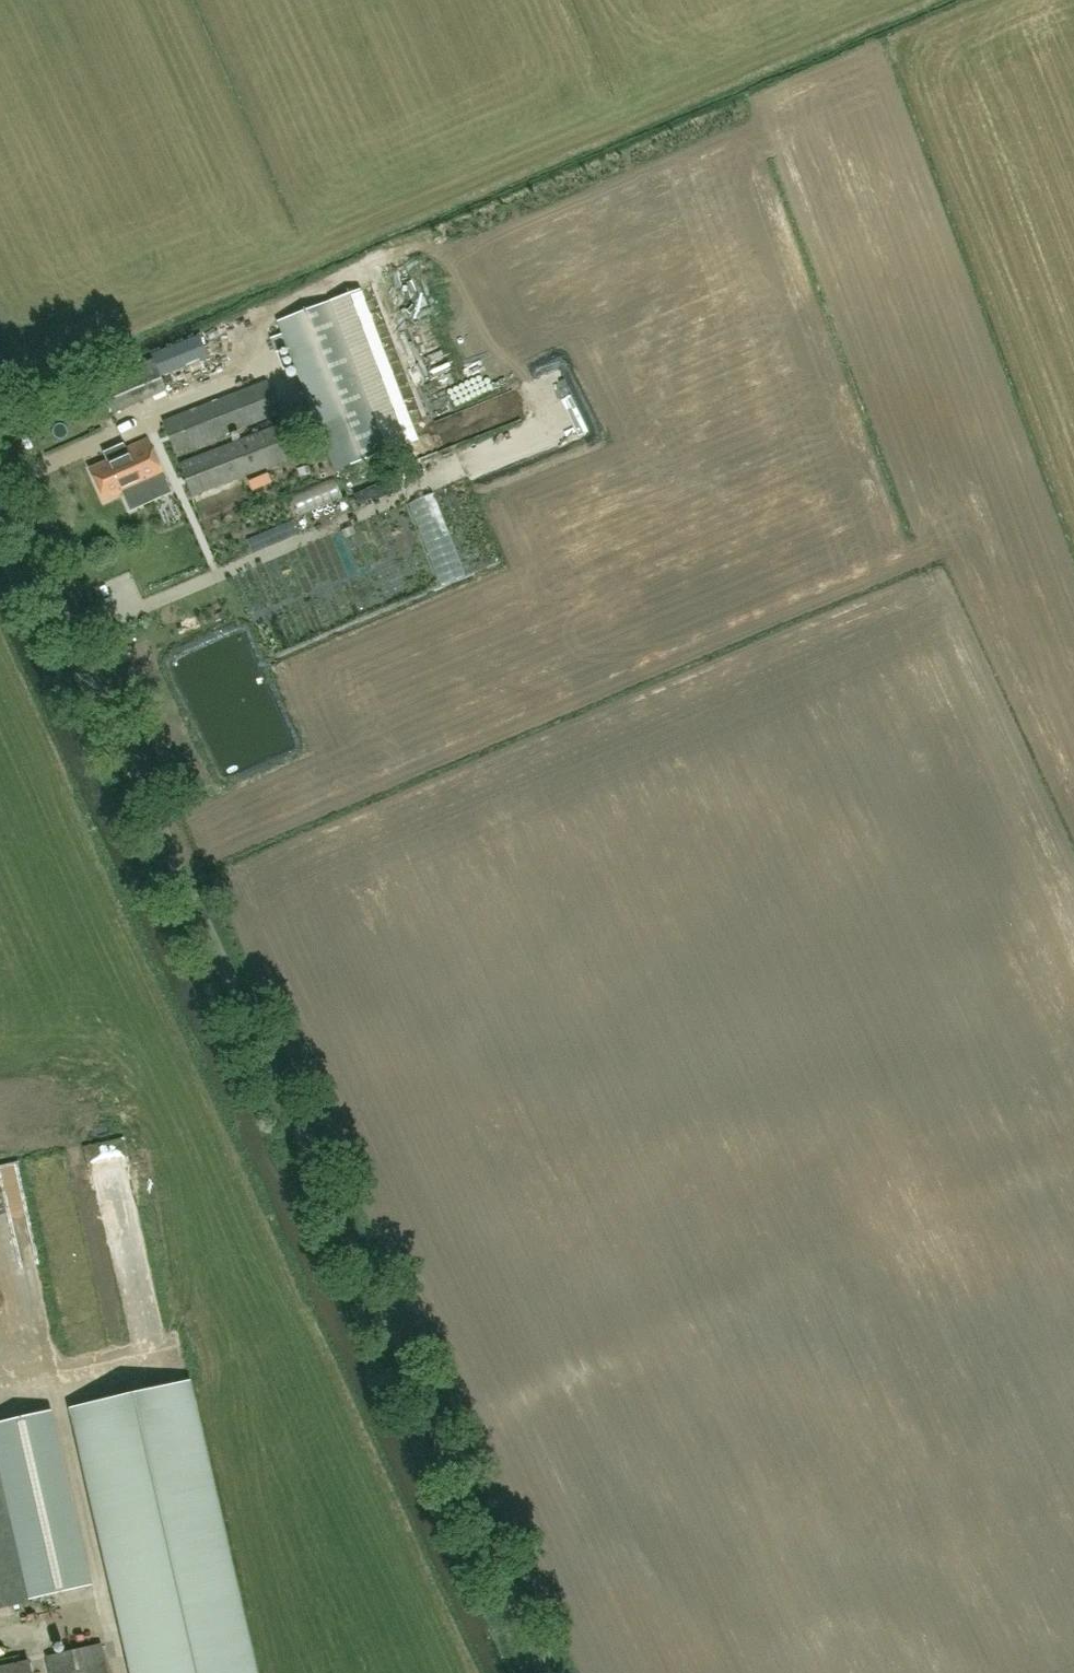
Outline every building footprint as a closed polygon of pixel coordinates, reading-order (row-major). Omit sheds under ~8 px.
[(277,321),(334,470),(390,447),(333,300),(277,321)] [(201,331),(152,350),(161,374),(210,355),(201,331)] [(114,412),(167,390),(154,359),(101,379),(114,412)] [(267,380),(162,420),(175,454),(280,413),(267,380)] [(193,497),(297,456),(284,422),(179,462),(193,497)] [(64,456),(59,441),(40,448),(46,462),(64,456)] [(162,476),(146,441),(109,457),(110,460),(92,468),(105,499),(123,491),(124,493),(162,476)] [(189,1382),(76,1407),(136,1672),(255,1672),(189,1382)] [(0,1422),(0,1458),(32,1597),(89,1584),(50,1411),(0,1422)] [(0,1469),(0,1605),(30,1598),(0,1469)] [(46,1657),(49,1672),(109,1672),(103,1644),(46,1657)] [(0,1667),(0,1672),(32,1672),(29,1661),(0,1667)]
